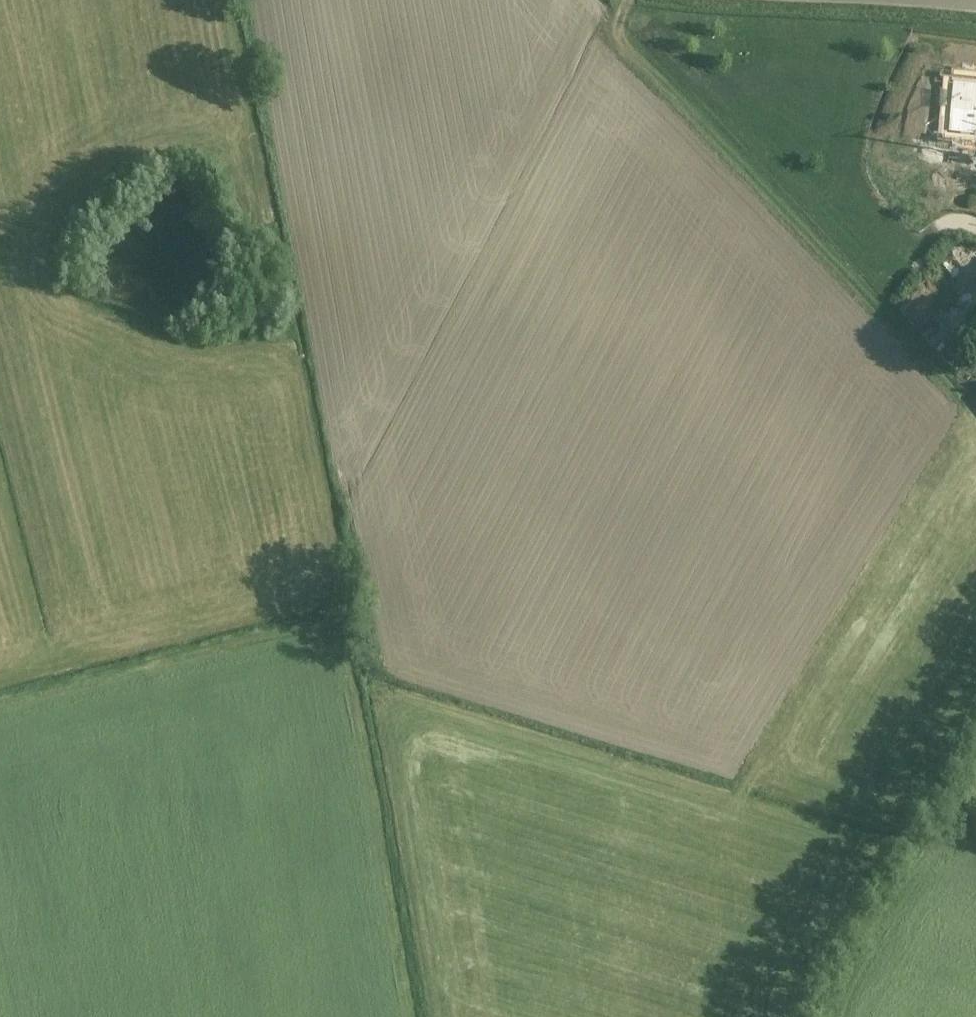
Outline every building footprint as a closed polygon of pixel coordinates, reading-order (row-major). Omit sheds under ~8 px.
[(942,72),(936,133),(975,137),(975,75),(942,72)]
